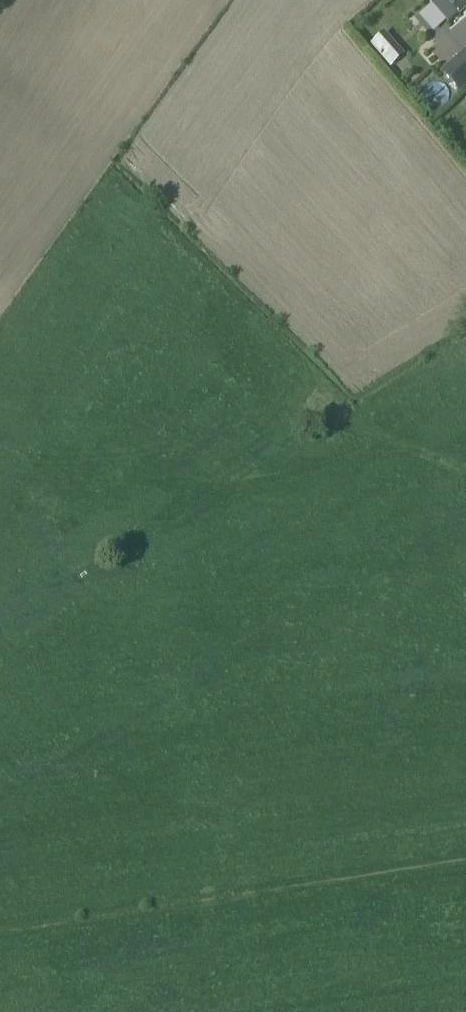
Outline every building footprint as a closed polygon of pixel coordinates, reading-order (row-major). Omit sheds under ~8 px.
[(447,24),(465,7),(465,0),(426,0),(447,24)] [(398,20),(371,42),(385,59),(412,37),(398,20)] [(387,61),(420,113),(445,97),(412,45),(387,61)] [(460,56),(441,74),(458,93),(465,87),(465,52),(460,56)]
